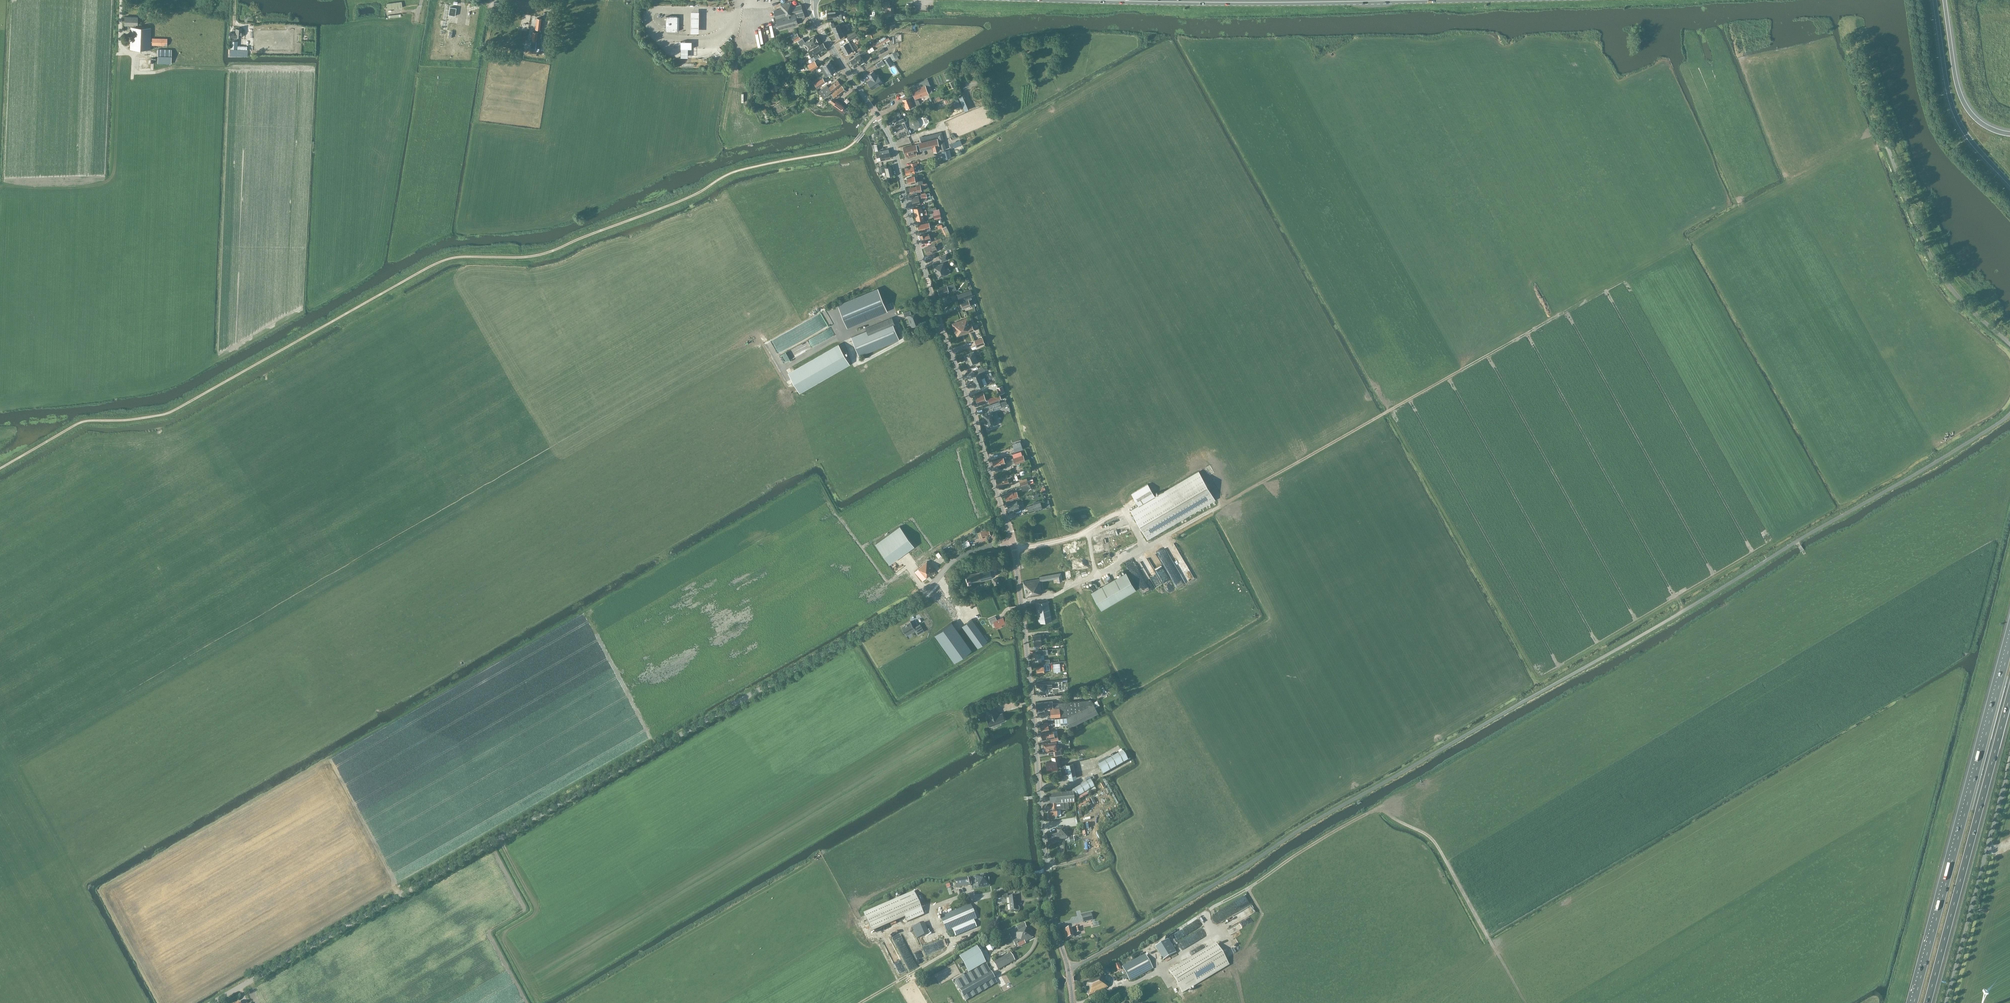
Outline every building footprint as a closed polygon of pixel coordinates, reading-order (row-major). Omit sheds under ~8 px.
[(805,18),(801,5),(793,7),(791,1),(781,4),(782,8),(774,11),(776,18),(776,19),(777,23),(774,24),(775,30),(798,24),(797,20),(805,18)] [(882,7),(883,7),(883,9),(884,9),(884,10),(888,10),(888,14),(894,14),(894,7),(890,7),(889,1),(882,1),(882,7)] [(827,11),(828,18),(833,17),(833,20),(842,19),(841,14),(836,14),(836,10),(827,11)] [(678,16),(666,16),(666,31),(677,31),(678,16)] [(136,26),(137,26),(138,17),(125,17),(125,25),(131,26),(131,27),(130,49),(150,50),(151,28),(136,27),(136,26)] [(542,19),(537,18),(535,32),(533,32),(532,40),(531,40),(530,47),(536,48),(539,30),(541,30),(541,29),(542,29),(544,20),(542,19)] [(845,28),(849,26),(847,24),(843,25),(844,26),(841,27),(839,24),(832,27),(834,33),(842,30),(845,28)] [(238,35),(238,37),(242,37),(242,32),(238,32),(239,28),(233,27),(232,35),(238,35)] [(837,38),(844,35),(842,30),(834,33),(837,38)] [(857,36),(860,34),(858,31),(856,32),(855,32),(847,37),(849,41),(853,39),(854,42),(859,39),(857,36)] [(795,42),(801,38),(797,33),(792,37),(795,42)] [(818,41),(817,39),(816,37),(816,38),(814,36),(805,42),(802,38),(798,41),(801,45),(803,44),(808,51),(819,43),(818,41)] [(874,49),(880,46),(879,45),(889,40),(887,37),(872,44),(874,49)] [(681,46),(681,49),(681,57),(688,58),(688,49),(692,49),(692,42),(681,42),(681,46)] [(851,51),(854,49),(849,42),(846,43),(841,46),(845,54),(851,51)] [(819,53),(827,48),(823,43),(808,52),(812,58),(815,56),(816,58),(820,55),(819,53)] [(854,54),(856,57),(850,61),(855,67),(864,61),(860,55),(861,54),(861,55),(867,52),(865,48),(854,54)] [(171,63),(172,49),(158,49),(158,63),(171,63)] [(712,59),(719,52),(717,49),(715,52),(713,49),(708,54),(712,59)] [(895,51),(889,54),(892,60),(898,57),(895,51)] [(889,67),(893,65),(888,57),(884,60),(889,67)] [(879,67),(881,66),(882,68),(886,66),(884,63),(882,60),(876,64),(879,67)] [(828,75),(836,71),(830,61),(822,66),(825,70),(823,72),(826,77),(828,75)] [(818,66),(815,62),(809,66),(811,70),(818,66)] [(876,76),(873,71),(868,75),(871,79),(867,81),(869,84),(868,85),(870,87),(871,87),(872,89),(882,83),(878,75),(876,76)] [(823,78),(814,83),(817,87),(825,82),(823,78)] [(933,92),(927,78),(911,87),(915,99),(933,92)] [(829,87),(825,90),(823,89),(821,91),(820,92),(821,92),(825,97),(828,95),(827,94),(830,91),(831,92),(841,85),(838,80),(829,87)] [(832,98),(829,102),(844,112),(847,108),(836,99),(840,96),(839,95),(845,90),(842,86),(831,94),(830,95),(832,98)] [(914,107),(918,106),(920,105),(918,100),(913,100),(912,100),(911,96),(903,100),(904,104),(906,109),(911,107),(911,109),(914,107)] [(896,115),(886,120),(888,125),(902,119),(899,111),(895,112),(896,115)] [(908,120),(907,120),(902,122),(908,135),(913,133),(912,132),(913,132),(914,131),(914,130),(916,129),(917,129),(918,128),(919,127),(919,126),(919,125),(919,124),(919,123),(919,121),(918,120),(917,120),(916,119),(915,119),(914,118),(913,118),(912,119),(908,121),(908,120)] [(921,141),(939,137),(942,150),(946,149),(942,132),(926,136),(920,137),(921,141)] [(939,146),(937,139),(919,143),(920,149),(932,146),(934,152),(940,150),(939,146)] [(960,139),(949,144),(950,148),(956,145),(958,148),(963,146),(961,143),(962,143),(960,139)] [(916,152),(918,151),(916,145),(903,148),(905,155),(907,154),(907,158),(917,155),(916,152)] [(881,150),(875,151),(877,158),(880,157),(881,160),(890,158),(888,149),(881,151),(881,150)] [(942,151),(943,157),(944,159),(951,157),(949,149),(942,151)] [(911,166),(905,168),(906,174),(919,172),(918,166),(917,163),(919,163),(919,161),(911,163),(911,166)] [(886,165),(879,167),(879,169),(881,173),(882,172),(885,172),(886,176),(887,176),(887,177),(889,178),(892,178),(892,176),(892,175),(893,175),(891,166),(887,167),(886,165)] [(911,177),(907,178),(908,184),(915,182),(916,185),(919,184),(923,184),(922,180),(918,181),(917,175),(914,176),(911,177)] [(916,186),(909,188),(910,193),(920,191),(919,185),(919,184),(916,185),(916,186)] [(931,192),(911,197),(913,204),(920,202),(922,202),(922,199),(932,196),(931,192)] [(921,206),(914,208),(915,214),(927,212),(926,209),(924,210),(922,211),(921,206)] [(937,210),(932,211),(934,219),(940,217),(940,214),(938,215),(937,210)] [(927,212),(915,214),(917,221),(924,219),(923,215),(927,214),(927,212)] [(929,222),(917,225),(919,231),(926,229),(926,226),(929,225),(929,222)] [(946,226),(944,226),(944,227),(943,227),(941,228),(945,236),(950,234),(946,226)] [(926,233),(920,235),(922,243),(928,241),(928,242),(930,241),(932,241),(931,239),(930,234),(927,235),(926,233)] [(927,255),(938,251),(937,248),(940,247),(938,243),(942,241),(941,238),(937,239),(931,241),(932,245),(925,248),(927,255)] [(939,278),(938,278),(947,274),(943,263),(934,266),(934,267),(938,277),(938,278),(939,278)] [(954,284),(938,289),(940,295),(949,292),(954,290),(956,289),(954,283),(954,284)] [(847,327),(887,311),(878,289),(838,305),(847,327)] [(971,291),(958,295),(959,300),(972,295),(971,291)] [(968,300),(961,302),(963,308),(970,305),(968,300)] [(829,309),(823,311),(831,334),(837,332),(829,309)] [(917,312),(911,314),(910,310),(903,313),(905,317),(907,316),(911,327),(921,323),(917,312)] [(824,341),(811,316),(804,320),(816,345),(824,341)] [(867,331),(851,337),(859,356),(899,340),(893,326),(895,325),(892,317),(885,320),(866,328),(867,331)] [(968,318),(952,323),(955,330),(970,324),(970,323),(968,318)] [(970,324),(955,330),(957,337),(974,330),(972,323),(970,323),(970,324)] [(982,337),(975,340),(977,346),(984,343),(982,337)] [(849,363),(839,345),(789,374),(794,382),(791,384),(792,386),(795,385),(799,392),(849,363)] [(964,355),(966,359),(965,360),(966,360),(966,361),(966,362),(968,366),(969,366),(978,362),(974,351),(964,355)] [(978,373),(972,376),(974,382),(989,376),(988,373),(985,374),(981,376),(979,373),(985,371),(983,368),(977,370),(978,373)] [(989,376),(974,382),(976,387),(981,386),(982,388),(988,385),(986,380),(993,377),(992,375),(989,376)] [(978,404),(987,401),(983,392),(975,396),(978,404)] [(989,404),(992,403),(1001,399),(1000,394),(994,397),(995,398),(988,401),(989,404)] [(1001,407),(999,401),(985,407),(987,412),(982,414),(984,419),(985,422),(986,422),(987,428),(997,424),(992,411),(1001,407)] [(1016,443),(1013,444),(1015,451),(1023,449),(1021,445),(1017,446),(1016,443)] [(1015,464),(1025,461),(1022,451),(1012,455),(1015,464)] [(1003,457),(992,461),(994,467),(1005,463),(1004,461),(1007,460),(1006,456),(1003,457)] [(1138,506),(1131,510),(1147,538),(1170,525),(1215,499),(1198,471),(1159,494),(1155,496),(1153,494),(1148,484),(1131,494),(1134,499),(1138,505),(1138,506)] [(1012,475),(996,481),(998,487),(1009,483),(1009,484),(1014,483),(1012,475)] [(1009,494),(1005,495),(1005,498),(1005,499),(1006,501),(1006,500),(1006,501),(1019,497),(1017,492),(1012,493),(1012,492),(1008,493),(1009,494)] [(1017,501),(1007,504),(1010,513),(1020,510),(1017,501)] [(1042,509),(1040,502),(1027,507),(1029,512),(1036,510),(1037,511),(1042,509)] [(1131,530),(1124,516),(1091,536),(1098,549),(1131,530)] [(889,562),(915,545),(901,525),(875,542),(889,562)] [(979,536),(976,537),(976,539),(980,538),(991,535),(989,528),(980,531),(980,532),(978,533),(979,536)] [(1068,535),(1059,537),(1064,567),(1059,568),(1060,573),(1065,572),(1066,579),(1076,577),(1075,571),(1091,568),(1085,532),(1076,534),(1075,533),(1068,535)] [(965,549),(971,547),(968,540),(964,541),(965,543),(960,544),(962,548),(959,549),(960,551),(965,549)] [(1109,561),(1109,560),(1109,559),(1109,557),(1108,556),(1107,555),(1106,554),(1105,553),(1103,553),(1101,553),(1100,553),(1099,553),(1097,555),(1096,556),(1096,557),(1095,558),(1095,560),(1095,561),(1096,562),(1096,563),(1097,564),(1098,566),(1099,566),(1100,567),(1102,567),(1103,567),(1104,566),(1106,566),(1107,565),(1108,564),(1109,562),(1109,561)] [(1060,574),(1060,573),(1059,568),(1058,558),(1034,562),(1036,578),(1048,576),(1049,580),(1054,579),(1053,575),(1060,574)] [(927,561),(915,572),(922,581),(925,578),(928,575),(929,576),(935,571),(927,561)] [(1133,565),(1127,568),(1136,586),(1142,583),(1133,565)] [(981,580),(992,577),(994,575),(995,572),(995,570),(993,568),(990,568),(980,571),(980,570),(965,574),(965,576),(963,577),(964,581),(966,580),(967,582),(976,581),(981,580)] [(1163,569),(1155,572),(1159,584),(1168,581),(1163,569)] [(1126,572),(1091,592),(1101,610),(1136,590),(1126,572)] [(1153,576),(1148,579),(1152,586),(1157,583),(1153,576)] [(1041,585),(1045,584),(1044,578),(1023,581),(1026,597),(1041,595),(1041,590),(1042,590),(1041,585)] [(1137,586),(1140,591),(1145,588),(1142,583),(1137,586)] [(940,591),(934,595),(939,603),(942,601),(943,603),(946,601),(945,599),(940,591)] [(1052,621),(1051,615),(1048,601),(1035,603),(1039,623),(1052,621)] [(996,616),(989,619),(991,624),(995,622),(997,628),(1006,624),(1003,617),(997,620),(996,616)] [(969,621),(962,626),(977,648),(987,641),(987,640),(989,639),(987,638),(986,639),(980,630),(972,619),(969,621)] [(911,621),(902,626),(908,634),(919,628),(921,632),(925,630),(921,624),(915,627),(911,621)] [(952,622),(935,634),(954,662),(972,649),(952,622)] [(1036,654),(1035,654),(1035,661),(1042,661),(1042,664),(1049,663),(1049,659),(1044,660),(1044,654),(1048,654),(1047,649),(1036,650),(1036,654)] [(1051,683),(1036,684),(1037,692),(1041,692),(1042,697),(1048,696),(1047,689),(1052,688),(1051,683)] [(1052,701),(1035,703),(1036,709),(1037,712),(1038,713),(1045,712),(1044,709),(1050,709),(1051,717),(1054,717),(1066,716),(1067,717),(1067,724),(1069,728),(1098,713),(1091,700),(1053,703),(1052,701)] [(987,709),(990,717),(987,718),(990,726),(996,724),(996,725),(998,725),(1000,724),(1000,723),(1000,722),(1005,720),(1002,713),(999,714),(999,713),(997,713),(996,713),(994,707),(987,709)] [(1044,724),(1040,725),(1042,731),(1049,730),(1049,728),(1055,727),(1055,726),(1067,724),(1067,717),(1055,718),(1055,722),(1048,723),(1048,722),(1044,723),(1044,724)] [(1053,731),(1049,732),(1042,734),(1043,740),(1051,738),(1051,741),(1059,740),(1058,736),(1055,737),(1053,731)] [(1056,745),(1057,745),(1056,742),(1052,742),(1048,743),(1048,744),(1044,745),(1045,752),(1056,750),(1056,755),(1063,754),(1061,747),(1056,748),(1056,745)] [(1103,775),(1128,761),(1123,752),(1098,766),(1103,775)] [(1048,770),(1058,768),(1057,764),(1060,764),(1059,756),(1052,758),(1052,761),(1046,762),(1048,770)] [(1062,775),(1068,773),(1069,780),(1077,778),(1073,763),(1060,766),(1062,775)] [(1090,780),(1072,790),(1076,797),(1094,787),(1090,780)] [(1051,811),(1048,812),(1048,818),(1057,818),(1057,817),(1061,817),(1060,811),(1069,810),(1068,804),(1074,803),(1074,793),(1052,795),(1049,795),(1050,805),(1051,805),(1051,811)] [(1057,832),(1046,835),(1048,843),(1051,842),(1067,838),(1065,827),(1056,829),(1057,832)] [(987,874),(976,876),(977,884),(978,884),(978,888),(989,886),(990,886),(988,875),(988,874),(987,874)] [(970,877),(954,879),(956,887),(972,884),(970,877)] [(881,906),(863,914),(871,932),(889,924),(900,919),(905,917),(907,922),(924,915),(921,910),(913,891),(892,901),(881,906)] [(1001,899),(1008,898),(1007,894),(997,895),(998,903),(1002,903),(1001,899)] [(1017,907),(1016,896),(1009,897),(1011,911),(1014,910),(1014,912),(1015,912),(1017,912),(1018,912),(1019,911),(1019,910),(1019,909),(1019,908),(1018,907),(1017,907)] [(970,903),(954,911),(940,917),(947,932),(952,930),(955,936),(977,927),(974,920),(977,919),(970,903)] [(1091,913),(1081,915),(1083,922),(1092,920),(1091,913)] [(917,939),(929,933),(924,922),(912,927),(917,939)] [(1015,929),(1008,932),(1015,947),(1033,938),(1029,930),(1028,930),(1025,924),(1024,923),(1016,927),(1015,928),(1015,929)] [(1075,927),(1064,930),(1066,939),(1074,937),(1073,933),(1076,932),(1077,933),(1080,932),(1079,927),(1075,928),(1075,927)] [(1216,943),(1169,971),(1182,992),(1195,984),(1205,1002),(1275,959),(1263,938),(1226,960),(1216,943)] [(1163,960),(1176,952),(1168,939),(1155,947),(1163,960)] [(967,970),(954,977),(956,981),(955,982),(966,1001),(997,983),(995,979),(995,978),(991,972),(986,964),(985,962),(982,956),(977,947),(960,956),(967,970)] [(998,970),(1015,960),(1011,953),(994,962),(998,970)] [(1146,954),(1122,967),(1130,981),(1153,969),(1146,954)] [(1089,996),(1108,988),(1106,984),(1107,984),(1103,976),(1105,975),(1104,973),(1083,982),(1089,996)]
